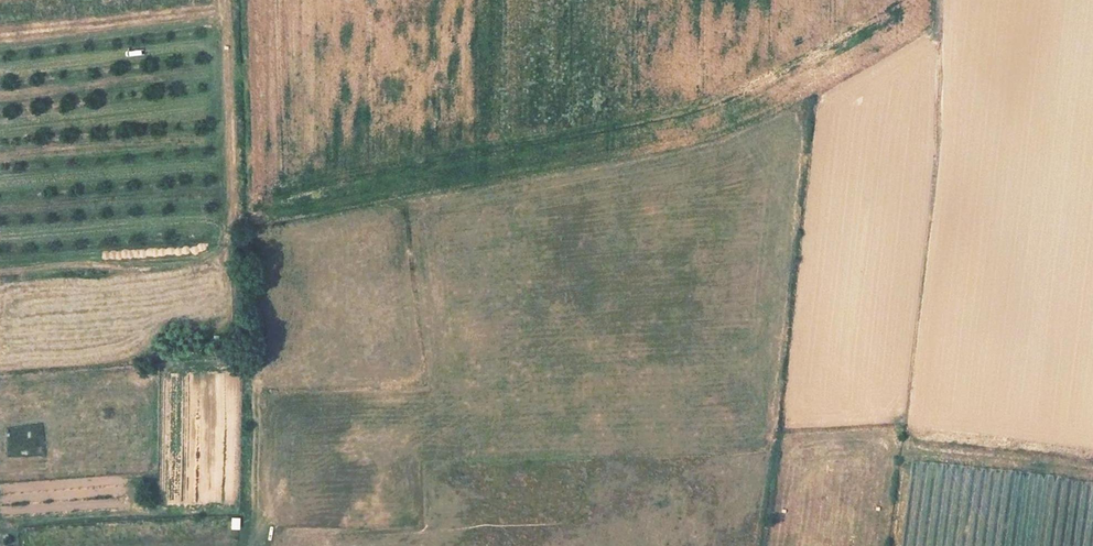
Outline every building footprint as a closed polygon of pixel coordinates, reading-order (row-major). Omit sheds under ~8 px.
[(238,529),(238,517),(229,516),(229,529),(238,529)]
